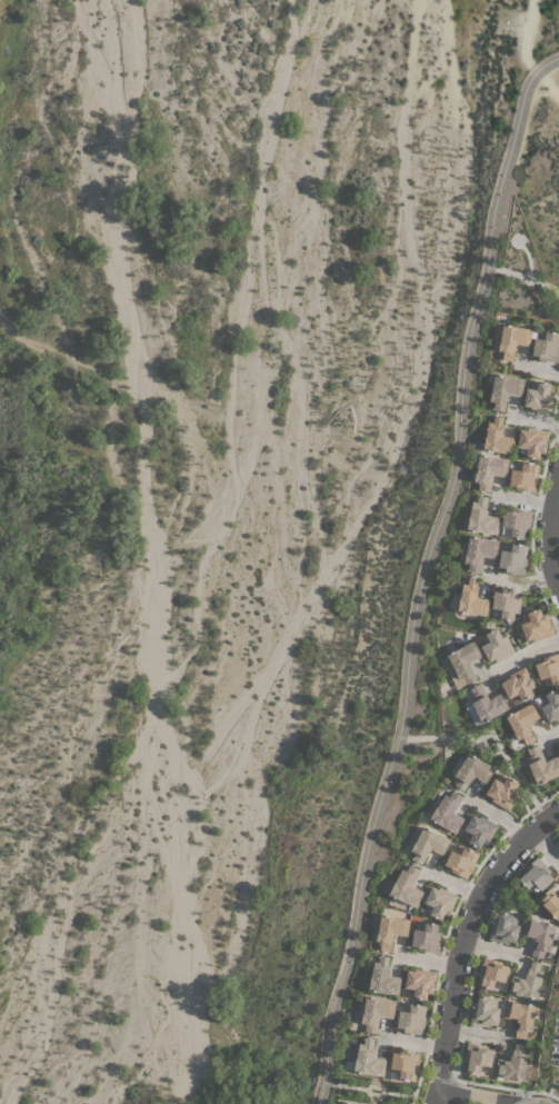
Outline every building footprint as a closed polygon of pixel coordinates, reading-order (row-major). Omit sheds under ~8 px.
[(529,346),(516,344),(512,361),(502,359),(503,351),(498,350),(501,335),(496,334),(497,324),(526,329),(527,328),(531,329),(529,346)] [(540,330),(558,333),(558,345),(558,354),(558,362),(539,359),(539,356),(531,355),(533,338),(539,339),(540,330)] [(521,396),(508,395),(508,397),(506,397),(503,411),(493,409),(495,402),(489,401),(493,374),(523,379),(521,396)] [(530,409),(531,407),(523,406),(526,388),(530,389),(531,380),(550,384),(549,390),(553,391),(552,399),(550,412),(530,409)] [(503,417),(502,424),(503,424),(501,436),(515,437),(511,454),(483,449),(485,436),(486,436),(487,428),(488,428),(489,421),(492,422),(493,416),(503,417)] [(549,431),(547,440),(546,440),(543,452),(539,452),(538,459),(526,457),(527,448),(517,447),(519,429),(527,430),(527,427),(549,431)] [(476,473),(477,473),(479,455),(509,459),(506,477),(493,475),(492,476),(490,491),(478,489),(479,481),(475,481),(476,473)] [(511,469),(515,469),(516,460),(539,465),(537,476),(538,476),(537,486),(536,486),(535,491),(516,489),(516,486),(509,485),(511,469)] [(497,535),(467,530),(467,529),(462,528),(465,516),(470,517),(472,501),(477,501),(478,495),(487,497),(487,504),(486,509),(488,510),(487,515),(499,517),(497,535)] [(503,510),(510,510),(511,508),(532,511),(529,531),(525,531),(523,538),(510,537),(511,528),(501,526),(503,510)] [(496,558),(483,556),(482,558),(481,558),(479,573),(467,570),(469,564),(463,563),(466,554),(469,536),(499,540),(496,558)] [(501,549),(505,550),(506,543),(527,545),(526,557),(527,557),(525,574),(505,571),(506,568),(498,567),(501,549)] [(487,615),(458,611),(459,598),(460,598),(462,584),(468,584),(468,577),(477,578),(476,586),(478,586),(477,597),(489,599),(487,615)] [(495,591),(500,593),(501,589),(521,593),(519,607),(520,607),(519,613),(515,613),(513,620),(500,618),(501,609),(491,608),(495,591)] [(520,624),(523,623),(521,615),(539,608),(542,615),(547,613),(549,621),(550,626),(551,625),(555,634),(533,641),(533,638),(526,640),(520,624)] [(480,646),(483,645),(480,637),(497,627),(500,634),(505,631),(515,652),(497,660),(495,658),(489,662),(480,646)] [(456,687),(441,659),(448,656),(447,655),(468,644),(467,643),(473,640),(481,656),(470,662),(471,665),(470,665),(473,672),(477,679),(467,684),(466,682),(456,687)] [(540,659),(558,653),(558,682),(552,685),(552,684),(547,686),(543,678),(540,679),(535,665),(541,663),(540,659)] [(500,683),(507,679),(506,677),(525,666),(529,675),(528,676),(529,679),(530,678),(535,687),(530,689),(533,695),(521,702),(518,694),(509,698),(500,683)] [(475,725),(466,707),(472,704),(469,697),(472,695),(469,689),(480,683),(489,698),(500,693),(509,708),(482,723),(481,720),(475,725)] [(556,688),(558,692),(558,720),(556,722),(555,718),(549,723),(540,707),(543,705),(539,698),(556,688)] [(513,733),(515,733),(506,717),(526,706),(526,705),(531,703),(539,717),(528,723),(529,726),(528,726),(536,739),(526,745),(522,737),(518,740),(513,733)] [(557,756),(558,760),(558,774),(538,785),(526,758),(530,756),(527,750),(537,745),(546,762),(557,756)] [(459,767),(459,768),(468,753),(495,768),(486,784),(475,777),(473,778),(471,778),(468,784),(463,790),(453,785),(458,778),(453,776),(459,767)] [(495,778),(497,779),(501,773),(518,783),(515,788),(519,790),(515,799),(513,798),(511,802),(513,803),(508,810),(490,799),(491,797),(485,794),(495,778)] [(430,818),(445,794),(449,796),(452,790),(462,796),(456,807),(453,812),(463,818),(455,834),(430,818)] [(473,814),(479,817),(481,815),(498,826),(490,837),(491,837),(487,845),(482,843),(479,848),(468,842),(472,834),(463,829),(473,814)] [(415,843),(416,843),(423,826),(450,839),(442,855),(431,849),(430,852),(428,851),(426,857),(425,857),(421,864),(411,859),(415,853),(411,851),(415,843)] [(451,849),(455,852),(458,844),(479,854),(473,864),(475,864),(470,874),(469,873),(467,878),(449,871),(450,867),(443,865),(451,849)] [(541,891),(535,883),(528,888),(517,877),(526,869),(525,868),(538,856),(550,871),(548,873),(553,878),(541,891)] [(416,907),(389,894),(401,868),(406,871),(409,864),(419,869),(413,881),(415,882),(412,886),(423,892),(416,907)] [(431,886),(438,889),(439,886),(457,896),(451,908),(452,908),(448,915),(445,914),(441,919),(429,914),(433,906),(423,902),(431,886)] [(558,897),(558,896),(558,919),(557,921),(542,904),(537,898),(550,887),(558,897)] [(516,943),(508,941),(508,944),(488,939),(493,917),(498,918),(499,912),(518,916),(517,924),(520,925),(516,943)] [(378,933),(380,915),(409,919),(407,936),(395,934),(393,936),(392,936),(391,942),(390,951),(380,949),(381,942),(377,941),(378,933)] [(551,943),(549,952),(545,951),(542,958),(530,955),(535,938),(522,935),(526,918),(555,925),(551,943)] [(413,929),(417,929),(419,922),(438,924),(437,932),(441,933),(438,953),(418,949),(418,947),(411,946),(413,929)] [(371,976),(373,962),(378,962),(379,955),(389,956),(388,964),(389,964),(388,969),(389,971),(388,975),(401,977),(398,994),(391,993),(391,994),(369,991),(371,976)] [(505,982),(495,979),(492,988),(478,985),(480,973),(479,973),(481,963),(482,963),(483,957),(502,962),(502,964),(509,966),(505,982)] [(512,975),(526,978),(528,967),(529,968),(531,961),(540,963),(538,969),(542,971),(541,977),(542,977),(537,999),(508,993),(512,975)] [(407,969),(415,971),(415,968),(436,972),(435,981),(432,981),(432,984),(433,984),(432,994),(428,993),(427,999),(413,997),(415,989),(405,987),(407,969)] [(362,1014),(363,1014),(366,996),(396,1001),(392,1018),(380,1016),(380,1018),(379,1018),(377,1033),(365,1032),(366,1024),(361,1023),(362,1014)] [(497,1025),(490,1024),(489,1027),(469,1024),(472,1003),(477,1003),(478,996),(497,999),(496,1007),(500,1008),(497,1025)] [(531,1032),(527,1031),(526,1038),(516,1037),(518,1020),(505,1017),(507,1001),(511,1002),(536,1005),(531,1032)] [(399,1011),(403,1011),(405,1003),(426,1005),(423,1017),(426,1017),(423,1034),(403,1032),(403,1028),(397,1027),(399,1011)] [(383,1076),(355,1072),(359,1043),(363,1044),(365,1036),(373,1038),(372,1045),(373,1046),(372,1052),(375,1052),(373,1057),(386,1060),(383,1076)] [(491,1066),(481,1065),(479,1074),(467,1072),(468,1063),(463,1063),(467,1043),(487,1045),(486,1048),(493,1050),(491,1066)] [(526,1066),(527,1066),(523,1081),(495,1075),(497,1058),(511,1061),(512,1050),(513,1050),(515,1043),(525,1044),(523,1051),(528,1052),(527,1057),(527,1058),(526,1066)] [(418,1060),(419,1060),(418,1070),(417,1070),(415,1081),(409,1080),(409,1081),(401,1080),(401,1078),(398,1078),(400,1070),(390,1068),(392,1052),(400,1053),(400,1051),(419,1054),(418,1060)]
